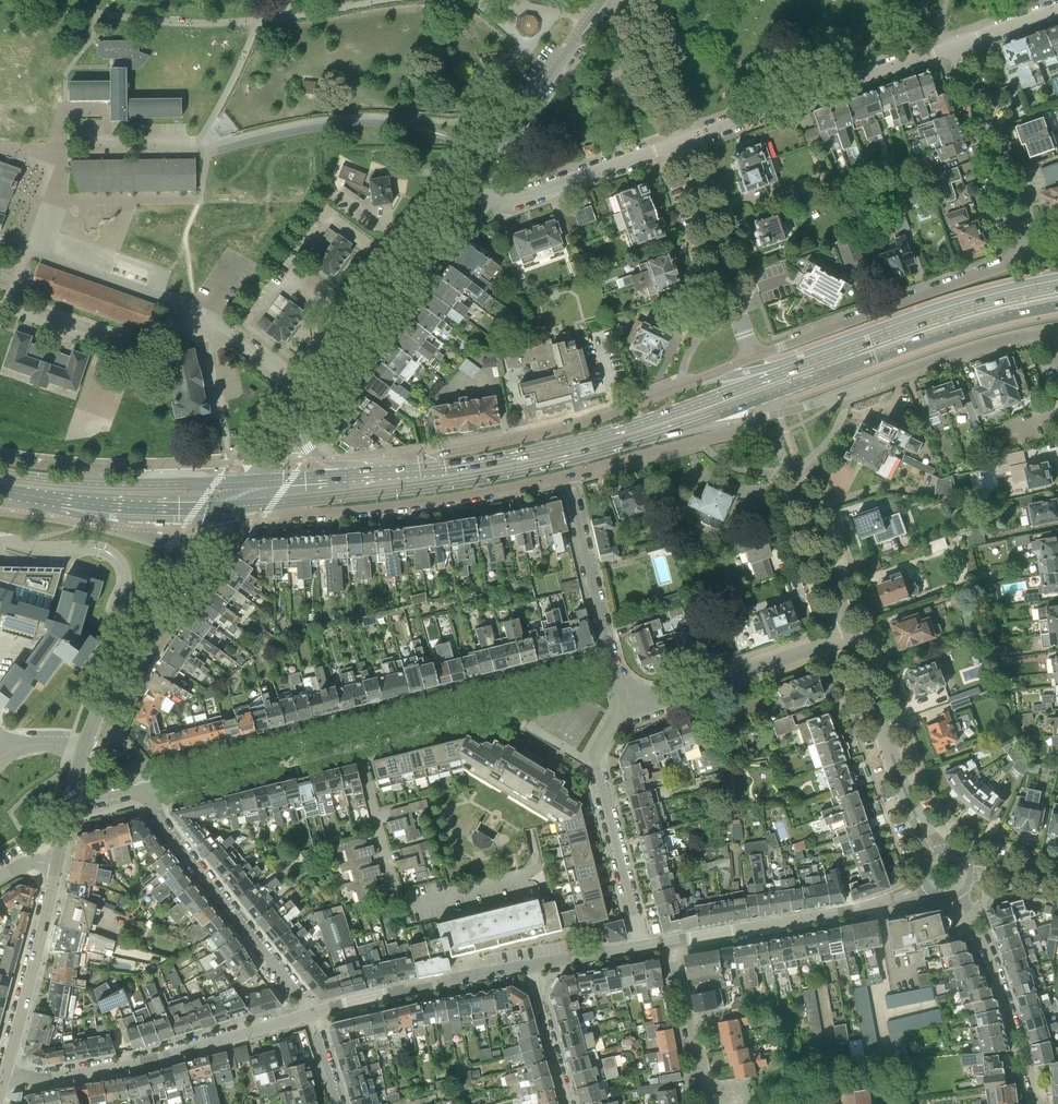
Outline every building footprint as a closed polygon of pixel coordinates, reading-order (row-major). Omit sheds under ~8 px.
[(532,38),(540,32),(541,22),(535,15),(526,13),(518,18),(516,28),(522,37),(532,38)] [(1057,61),(1057,26),(1047,30),(1057,61)] [(1057,63),(1057,61),(1047,30),(1026,37),(1034,61),(1030,62),(1035,77),(1043,74),(1041,67),(1039,62),(1045,60),(1048,67),(1057,63)] [(1011,69),(1023,65),(1030,87),(1038,84),(1035,77),(1030,62),(1034,61),(1026,37),(1003,45),(1011,69)] [(128,84),(127,82),(127,70),(133,70),(136,69),(139,68),(143,66),(146,63),(148,59),(149,55),(139,52),(140,49),(139,46),(137,44),(136,42),(133,41),(130,41),(105,41),(102,42),(99,39),(95,43),(99,45),(98,50),(98,54),(100,56),(103,58),(106,59),(113,59),(113,68),(110,68),(110,81),(69,82),(69,101),(110,100),(111,122),(127,122),(127,118),(182,118),(182,98),(127,99),(127,90),(129,88),(129,87),(129,85),(128,84)] [(936,96),(946,92),(944,87),(940,89),(938,82),(933,84),(928,72),(915,76),(925,106),(928,105),(938,101),(936,96)] [(928,116),(925,106),(915,76),(901,81),(909,105),(915,103),(921,119),(928,116)] [(303,81),(302,93),(315,94),(316,82),(303,81)] [(910,108),(909,105),(901,81),(887,86),(901,125),(901,126),(908,123),(903,110),(910,108)] [(1011,93),(1023,89),(1021,82),(1008,86),(1011,93)] [(894,128),(901,125),(887,86),(874,91),(883,118),(890,116),(892,121),(894,128)] [(859,96),(875,141),(876,145),(880,144),(879,140),(883,139),(877,120),(884,119),(883,118),(874,91),(859,96)] [(942,117),(953,113),(946,92),(936,96),(938,101),(928,105),(931,112),(939,109),(942,117)] [(871,142),(875,141),(859,96),(844,101),(852,125),(854,129),(862,126),(866,139),(870,138),(871,142)] [(828,107),(842,149),(842,150),(851,147),(844,127),(852,125),(844,101),(828,107)] [(833,152),(842,149),(828,107),(812,112),(817,127),(822,141),(825,151),(830,165),(837,163),(833,152)] [(919,140),(958,127),(953,113),(942,117),(931,121),(926,123),(928,129),(922,131),(922,132),(917,134),(919,140)] [(1026,122),(1014,126),(1018,137),(1021,136),(1023,143),(1054,133),(1053,132),(1050,121),(1046,122),(1045,118),(1027,124),(1026,122)] [(822,141),(817,127),(802,132),(807,146),(822,141)] [(935,150),(963,140),(958,127),(919,140),(921,147),(927,145),(927,146),(933,144),(935,150)] [(1054,133),(1023,143),(1024,146),(1027,145),(1031,158),(1056,150),(1054,146),(1057,144),(1054,135),(1054,133)] [(963,140),(935,150),(936,154),(931,156),(934,166),(940,164),(940,163),(952,158),(951,157),(967,151),(963,140)] [(739,171),(771,160),(765,143),(740,152),(741,152),(735,150),(731,157),(735,159),(739,171)] [(593,146),(584,148),(587,157),(596,154),(593,146)] [(196,191),(196,186),(196,164),(196,159),(71,160),(71,192),(196,191)] [(771,160),(739,171),(743,181),(738,183),(741,194),(778,181),(771,160)] [(8,209),(13,195),(17,186),(19,179),(22,169),(0,161),(0,232),(8,209)] [(1046,168),(1040,169),(1047,188),(1049,187),(1050,191),(1043,194),(1050,215),(1057,213),(1057,163),(1046,168)] [(388,177),(368,180),(370,189),(362,186),(367,174),(343,165),(338,177),(346,181),(345,181),(350,186),(356,190),(361,193),(367,195),(371,195),(373,207),(392,203),(388,177)] [(942,187),(947,203),(957,200),(951,183),(961,180),(957,167),(927,177),(932,190),(942,187)] [(621,212),(651,202),(648,194),(649,193),(646,184),(615,195),(621,212)] [(627,231),(657,220),(651,202),(621,212),(627,231)] [(589,223),(596,220),(592,207),(585,210),(589,223)] [(968,225),(967,221),(969,220),(965,209),(946,215),(950,227),(957,224),(958,229),(957,229),(965,250),(986,242),(978,221),(968,225)] [(578,227),(589,223),(585,210),(573,214),(578,227)] [(787,222),(784,212),(755,222),(760,236),(758,237),(762,248),(787,239),(782,224),(787,222)] [(898,234),(910,229),(904,213),(888,219),(892,231),(897,230),(898,234)] [(570,230),(578,227),(573,214),(565,217),(570,230)] [(657,220),(627,231),(633,246),(664,236),(661,226),(660,227),(657,220)] [(553,221),(533,228),(512,235),(519,255),(510,259),(516,275),(526,271),(525,267),(531,265),(528,256),(541,251),(542,256),(563,249),(562,244),(563,244),(560,234),(561,234),(556,221),(554,222),(553,221)] [(331,243),(326,250),(322,256),(313,249),(306,258),(315,265),(315,266),(328,276),(331,272),(334,275),(340,268),(339,267),(343,263),(346,258),(347,258),(352,250),(349,248),(351,244),(329,228),(322,237),(331,243)] [(844,265),(863,258),(855,235),(836,242),(844,265)] [(879,257),(873,259),(878,272),(884,270),(888,281),(908,274),(905,266),(913,263),(903,235),(893,239),(897,249),(878,255),(879,257)] [(491,284),(488,282),(493,276),(495,276),(498,272),(497,269),(500,266),(497,264),(497,262),(494,260),(492,261),(467,242),(461,249),(450,265),(486,292),(491,284)] [(627,286),(634,283),(675,269),(670,254),(639,264),(642,272),(624,277),(627,286)] [(114,270),(145,281),(150,267),(119,256),(114,270)] [(807,261),(802,271),(805,273),(796,287),(834,309),(842,294),(846,296),(851,286),(849,285),(851,281),(812,258),(809,262),(807,261)] [(150,333),(160,305),(39,263),(30,290),(150,333)] [(491,296),(486,292),(450,265),(440,278),(466,297),(470,292),(476,297),(474,300),(482,307),(491,296)] [(675,269),(634,283),(636,291),(648,287),(650,295),(652,300),(659,292),(681,284),(675,269)] [(430,291),(464,316),(470,309),(462,304),(466,297),(440,278),(430,291)] [(458,324),(464,316),(430,291),(421,304),(443,321),(447,315),(458,324)] [(282,310),(278,316),(273,322),(264,316),(258,325),(266,331),(266,332),(279,342),(282,339),(285,341),(291,334),(290,333),(295,328),(297,324),(298,325),(304,317),(300,314),(302,311),(280,294),(273,303),(282,310)] [(410,319),(433,336),(436,338),(441,331),(440,330),(446,323),(443,321),(421,304),(410,319)] [(401,331),(433,355),(437,359),(441,353),(437,350),(438,348),(429,343),(433,336),(410,319),(401,331)] [(669,336),(636,320),(627,339),(619,342),(623,352),(631,349),(631,348),(645,355),(643,359),(655,364),(660,355),(659,354),(663,346),(664,347),(669,336)] [(49,383),(77,393),(90,356),(72,350),(70,356),(31,343),(33,336),(16,330),(3,367),(31,377),(29,383),(47,389),(49,383)] [(428,361),(433,355),(401,331),(392,343),(416,361),(420,355),(428,361)] [(525,364),(532,362),(537,380),(520,384),(523,396),(529,395),(530,398),(525,399),(527,406),(536,403),(538,408),(572,400),(571,397),(581,395),(582,398),(594,395),(591,382),(590,382),(582,349),(577,351),(575,341),(571,342),(569,332),(561,334),(562,340),(561,340),(561,343),(553,345),(551,339),(504,351),(508,368),(514,367),(514,369),(526,366),(525,364)] [(379,362),(403,380),(417,361),(416,361),(392,343),(379,362)] [(198,368),(194,349),(166,354),(176,400),(174,401),(174,403),(172,403),(176,418),(201,412),(202,415),(210,413),(208,404),(206,405),(204,395),(202,386),(203,386),(199,367),(198,368)] [(467,357),(460,367),(474,378),(482,368),(467,357)] [(972,401),(978,416),(983,415),(983,416),(997,411),(997,410),(1004,408),(1005,409),(1023,402),(1023,401),(1033,397),(1022,368),(1018,370),(1013,357),(978,369),(985,386),(969,392),(972,401)] [(370,374),(405,400),(411,393),(400,385),(403,380),(379,362),(370,374)] [(401,406),(405,400),(370,374),(361,386),(375,396),(391,408),(396,412),(400,406),(401,406)] [(978,416),(972,401),(966,403),(965,400),(967,399),(963,389),(961,389),(958,381),(940,388),(939,386),(939,387),(948,413),(966,407),(972,423),(979,420),(978,416)] [(944,415),(948,413),(939,387),(929,390),(928,388),(923,390),(926,397),(925,398),(927,404),(925,405),(927,410),(918,413),(926,435),(933,432),(930,423),(932,422),(930,419),(939,416),(941,422),(946,420),(944,415)] [(242,397),(248,401),(255,392),(249,388),(243,397),(242,397)] [(389,444),(394,438),(396,435),(392,432),(396,428),(384,418),(391,408),(375,396),(371,402),(367,400),(361,407),(365,410),(362,414),(354,425),(342,441),(343,442),(340,446),(348,452),(351,448),(352,447),(357,450),(358,448),(360,449),(369,449),(371,445),(374,447),(376,448),(377,448),(380,445),(377,443),(369,437),(373,432),(389,444)] [(459,404),(432,408),(434,418),(427,419),(429,431),(436,430),(437,434),(461,430),(461,431),(475,429),(475,428),(499,423),(494,397),(468,402),(467,398),(458,399),(459,404)] [(857,437),(859,438),(896,457),(901,446),(917,454),(923,443),(896,430),(886,425),(882,434),(863,425),(857,437)] [(235,431),(229,432),(230,439),(237,437),(235,431)] [(896,457),(859,438),(852,453),(849,452),(847,457),(852,460),(853,458),(878,470),(877,473),(888,478),(898,458),(896,457)] [(1027,463),(1024,451),(992,458),(993,467),(996,467),(998,474),(1011,471),(1014,483),(1027,480),(1029,489),(1053,484),(1050,472),(1052,470),(1051,467),(1049,466),(1048,463),(1041,464),(1040,460),(1027,463)] [(943,498),(955,494),(949,477),(942,479),(939,477),(936,482),(935,497),(943,498)] [(688,505),(695,508),(695,509),(692,515),(701,519),(700,522),(718,530),(733,496),(707,484),(700,499),(692,495),(688,505)] [(611,497),(619,520),(627,517),(627,518),(629,517),(631,519),(633,520),(635,519),(637,518),(638,517),(638,516),(639,516),(654,510),(656,509),(657,508),(657,506),(656,505),(654,504),(652,504),(649,493),(643,495),(639,486),(617,493),(618,494),(611,497)] [(1033,525),(1057,520),(1057,505),(1057,500),(1033,505),(1032,496),(1020,499),(1022,508),(1024,516),(1028,515),(1030,526),(1033,525)] [(546,504),(555,549),(556,549),(558,554),(565,553),(563,546),(569,545),(566,531),(567,530),(565,524),(562,511),(560,501),(558,501),(558,498),(555,497),(551,498),(550,500),(550,503),(546,504)] [(548,550),(555,549),(546,504),(532,507),(538,536),(545,535),(548,550)] [(539,545),(538,536),(532,507),(518,510),(526,551),(533,550),(533,546),(539,545)] [(864,539),(892,529),(886,511),(881,513),(880,509),(881,509),(880,508),(856,516),(864,539)] [(525,551),(526,551),(518,510),(504,513),(509,541),(516,540),(517,546),(517,548),(524,547),(525,551)] [(502,543),(509,541),(504,513),(490,515),(497,561),(505,560),(502,543)] [(490,562),(497,561),(490,515),(475,518),(479,547),(487,545),(490,562)] [(610,515),(591,520),(601,561),(620,557),(620,556),(618,544),(610,546),(606,530),(613,528),(610,515)] [(460,520),(467,565),(468,572),(483,569),(482,563),(476,564),(473,548),(479,547),(475,518),(460,520)] [(459,567),(467,565),(460,520),(447,523),(450,551),(450,552),(456,551),(459,567)] [(443,552),(450,551),(447,523),(433,525),(435,552),(438,570),(445,568),(445,562),(443,552)] [(429,553),(435,552),(433,525),(417,527),(423,569),(431,568),(429,553)] [(415,570),(423,569),(417,527),(403,529),(406,556),(413,555),(415,570)] [(971,546),(986,543),(983,528),(967,531),(971,546)] [(408,575),(406,556),(403,529),(389,530),(395,576),(408,575)] [(387,577),(395,576),(389,530),(374,532),(378,561),(379,561),(379,562),(385,561),(387,577)] [(359,533),(364,580),(365,584),(368,584),(368,579),(371,579),(370,562),(378,561),(374,532),(359,533)] [(763,533),(756,535),(755,532),(735,539),(741,554),(746,552),(750,564),(751,564),(756,580),(772,575),(766,557),(771,555),(763,533)] [(357,580),(364,580),(359,533),(346,534),(348,558),(356,557),(357,562),(356,562),(357,580)] [(330,535),(334,591),(343,591),(342,566),(349,565),(348,558),(346,534),(330,535)] [(1033,544),(1031,534),(1016,537),(1018,545),(1033,544)] [(327,592),(334,591),(330,535),(316,536),(318,567),(325,566),(327,592)] [(311,567),(318,567),(316,536),(301,537),(304,579),(311,578),(311,567)] [(297,579),(304,579),(301,537),(287,538),(289,568),(297,568),(297,579)] [(256,559),(259,557),(258,538),(248,539),(235,555),(250,566),(256,559)] [(274,586),(274,579),(273,538),(258,538),(259,557),(259,569),(266,569),(266,577),(266,586),(274,586)] [(282,569),(289,568),(287,538),(273,538),(274,579),(282,579),(282,569)] [(1033,542),(1034,551),(1037,550),(1038,559),(1057,556),(1057,538),(1037,541),(1033,542)] [(227,566),(259,590),(262,592),(261,583),(257,580),(257,579),(250,574),(253,569),(250,566),(235,555),(227,566)] [(1057,573),(1057,556),(1038,559),(1041,575),(1057,573)] [(54,620),(48,618),(61,572),(14,567),(5,567),(0,566),(0,614),(6,615),(3,627),(35,636),(36,632),(40,633),(42,635),(42,634),(45,636),(25,661),(29,664),(25,670),(15,662),(0,683),(0,707),(3,709),(5,706),(15,713),(34,686),(31,684),(35,678),(45,686),(64,660),(69,663),(71,661),(81,668),(101,642),(90,634),(86,641),(80,636),(89,605),(85,604),(87,598),(98,601),(104,581),(91,577),(90,581),(88,581),(88,580),(68,574),(64,587),(68,588),(67,591),(63,589),(54,620)] [(257,594),(259,590),(227,566),(219,577),(247,598),(253,591),(257,594)] [(891,576),(893,581),(880,585),(886,605),(911,596),(920,594),(919,591),(920,589),(919,585),(917,585),(916,582),(910,584),(905,571),(891,576)] [(1041,575),(1042,585),(1040,585),(1041,594),(1045,593),(1057,591),(1057,573),(1041,575)] [(219,577),(210,589),(238,609),(239,610),(242,605),(247,598),(219,577)] [(578,579),(560,584),(562,593),(576,590),(579,589),(580,589),(578,579)] [(996,584),(984,586),(987,605),(999,603),(996,584)] [(235,613),(238,609),(210,589),(202,601),(236,626),(241,619),(235,613)] [(412,605),(427,602),(426,592),(411,596),(412,605)] [(1042,601),(1040,592),(1026,594),(1027,603),(1042,601)] [(239,628),(236,626),(202,601),(193,612),(217,629),(220,625),(225,628),(234,634),(239,628)] [(759,625),(752,627),(758,642),(772,637),(771,635),(798,626),(795,617),(793,618),(793,616),(792,616),(788,604),(756,615),(759,625)] [(1038,608),(1038,609),(1039,614),(1040,620),(1057,618),(1057,605),(1048,606),(1046,606),(1047,607),(1038,608)] [(902,648),(911,646),(914,647),(918,646),(920,642),(941,635),(943,631),(941,624),(935,622),(933,622),(932,620),(935,619),(931,606),(917,611),(919,615),(894,624),(902,648)] [(668,611),(671,618),(685,614),(682,607),(668,611)] [(562,653),(575,650),(568,621),(562,622),(559,608),(551,609),(551,611),(562,653)] [(567,617),(568,621),(575,650),(587,646),(594,644),(585,608),(575,611),(576,616),(567,617)] [(550,656),(562,653),(551,611),(545,612),(547,623),(542,624),(543,627),(550,656)] [(184,625),(209,641),(213,635),(215,632),(217,629),(193,612),(184,625)] [(521,663),(536,660),(529,631),(522,633),(518,618),(514,618),(513,617),(509,618),(510,620),(521,663)] [(1057,632),(1057,618),(1040,620),(1041,634),(1057,632)] [(646,645),(652,643),(649,632),(659,629),(658,628),(662,626),(659,619),(634,627),(636,632),(631,634),(631,635),(630,635),(628,637),(627,639),(628,642),(631,644),(633,644),(637,655),(648,652),(646,645)] [(494,670),(509,667),(502,638),(494,639),(491,625),(487,626),(486,624),(485,624),(484,620),(481,620),(482,625),(494,670)] [(509,667),(521,663),(510,620),(503,622),(507,637),(502,638),(509,667)] [(176,636),(200,653),(204,648),(215,656),(220,649),(209,641),(184,625),(176,636)] [(481,674),(494,670),(482,625),(479,626),(479,628),(476,629),(479,643),(473,645),(475,650),(481,674)] [(536,660),(550,656),(543,627),(536,629),(529,631),(536,660)] [(1041,634),(1043,648),(1053,647),(1053,645),(1057,644),(1057,632),(1041,634)] [(168,647),(196,667),(207,674),(209,670),(202,665),(204,663),(197,657),(200,653),(176,636),(168,647)] [(438,684),(432,658),(431,655),(424,657),(420,639),(412,641),(416,656),(424,688),(438,684)] [(648,652),(637,655),(641,665),(642,665),(643,666),(645,670),(648,672),(651,672),(654,672),(655,672),(655,673),(662,671),(666,669),(665,668),(670,667),(670,666),(683,662),(678,648),(676,641),(670,643),(669,639),(656,644),(656,646),(656,647),(654,648),(652,643),(646,645),(648,652)] [(452,681),(466,677),(459,652),(453,654),(450,641),(442,643),(452,681)] [(698,642),(678,648),(683,662),(702,656),(698,642)] [(438,684),(452,681),(442,643),(435,645),(438,657),(432,658),(438,684)] [(1001,657),(1008,657),(1008,643),(1000,644),(1001,657)] [(191,674),(196,667),(168,647),(160,659),(184,675),(187,670),(191,674)] [(466,677),(481,674),(475,650),(469,652),(468,650),(459,652),(466,677)] [(382,699),(396,695),(387,658),(386,658),(385,652),(371,655),(373,662),(380,660),(382,665),(374,667),(375,671),(382,699)] [(396,695),(409,692),(402,664),(395,666),(393,656),(387,658),(396,695)] [(409,692),(424,688),(416,656),(401,659),(402,664),(409,692)] [(1057,672),(1057,658),(1046,659),(1047,665),(1051,665),(1051,673),(1057,672)] [(153,670),(186,690),(189,685),(186,683),(187,683),(182,680),(184,675),(160,659),(153,670)] [(368,702),(382,699),(375,671),(367,673),(364,661),(358,663),(360,672),(368,702)] [(918,694),(922,695),(923,695),(924,695),(926,693),(927,692),(935,689),(935,690),(948,685),(947,683),(949,680),(948,677),(945,676),(942,669),(940,669),(937,663),(910,672),(918,694)] [(326,713),(341,709),(334,682),(327,684),(323,666),(314,668),(315,672),(326,713)] [(354,705),(368,702),(360,672),(353,673),(351,666),(345,668),(354,705)] [(341,709),(354,705),(345,668),(338,670),(341,680),(334,681),(334,682),(341,709)] [(190,693),(186,690),(153,670),(144,686),(148,688),(170,699),(173,692),(185,700),(190,693)] [(312,716),(326,713),(315,672),(309,674),(313,690),(306,691),(312,716)] [(1057,686),(1057,672),(1051,673),(1047,673),(1048,678),(1055,678),(1056,686),(1057,686)] [(815,674),(791,682),(799,707),(806,705),(807,705),(814,703),(813,700),(823,696),(822,695),(823,693),(822,690),(820,689),(818,685),(819,684),(815,674)] [(1007,682),(1006,681),(1011,679),(1010,674),(1005,675),(990,680),(993,687),(1007,682)] [(269,727),(285,723),(278,697),(270,699),(267,686),(260,687),(264,704),(269,727)] [(298,719),(312,716),(306,691),(305,687),(291,691),(298,719)] [(145,703),(162,712),(164,709),(170,699),(148,688),(143,696),(145,697),(143,701),(145,703)] [(294,720),(298,719),(291,691),(278,694),(278,697),(285,723),(285,724),(294,722),(294,720)] [(1040,712),(1053,710),(1052,703),(1051,694),(1042,695),(1042,704),(1032,705),(1033,713),(1040,712)] [(953,710),(972,704),(969,696),(951,702),(953,710)] [(149,733),(154,729),(156,726),(160,725),(158,720),(159,717),(160,717),(162,712),(145,703),(136,720),(149,727),(145,728),(148,734),(149,733)] [(240,734),(254,730),(248,704),(234,708),(236,716),(235,717),(240,734)] [(254,730),(269,727),(264,704),(250,708),(249,704),(248,704),(254,730)] [(941,713),(944,720),(930,725),(939,753),(948,750),(948,749),(947,749),(946,746),(947,745),(947,744),(953,742),(953,743),(960,741),(956,731),(958,731),(955,724),(954,725),(952,720),(955,719),(952,710),(949,711),(949,710),(947,711),(948,712),(943,713),(943,712),(941,713)] [(202,743),(213,740),(207,719),(206,713),(193,716),(194,722),(193,722),(199,743),(202,742),(202,743)] [(807,747),(835,736),(831,721),(833,721),(831,714),(829,714),(828,713),(805,721),(805,722),(795,725),(792,715),(776,720),(774,715),(771,717),(772,721),(777,736),(799,729),(805,747),(807,747)] [(1034,720),(1033,713),(1015,715),(1017,722),(1034,720)] [(213,740),(227,737),(222,720),(221,715),(207,719),(213,740)] [(227,737),(240,734),(235,717),(222,720),(227,737)] [(1057,736),(1057,717),(1046,718),(1047,727),(1057,726),(1057,736)] [(195,744),(199,743),(193,722),(191,723),(190,720),(187,721),(187,724),(179,726),(185,747),(195,745),(195,744)] [(676,727),(685,752),(691,750),(691,749),(699,747),(696,741),(697,741),(690,722),(689,723),(687,721),(682,723),(682,725),(676,727)] [(172,750),(185,747),(179,726),(167,729),(172,750)] [(679,755),(685,752),(676,727),(675,727),(673,726),(669,727),(669,730),(663,732),(671,756),(675,768),(676,768),(676,770),(683,768),(679,755)] [(171,751),(172,750),(167,729),(155,732),(154,729),(149,733),(150,737),(148,738),(152,754),(170,749),(171,751)] [(659,761),(671,756),(663,732),(662,732),(660,730),(655,732),(655,734),(650,736),(659,761)] [(543,758),(534,753),(524,747),(521,752),(508,744),(507,744),(505,747),(495,741),(492,746),(486,742),(484,743),(483,745),(467,736),(465,738),(458,751),(463,767),(509,795),(555,822),(581,815),(579,806),(581,804),(565,794),(566,792),(566,789),(560,786),(563,781),(552,775),(554,772),(540,763),(543,758)] [(658,761),(659,761),(650,736),(636,741),(641,757),(643,761),(650,758),(652,764),(658,762),(658,761)] [(822,768),(844,760),(845,760),(837,736),(835,736),(807,747),(813,763),(805,765),(807,772),(822,767),(822,768)] [(451,770),(463,767),(458,751),(465,738),(444,743),(451,770)] [(637,759),(641,757),(636,741),(628,743),(625,748),(621,749),(620,751),(622,754),(620,758),(622,767),(636,763),(635,761),(637,759)] [(975,753),(988,748),(985,741),(973,746),(975,753)] [(439,773),(451,770),(444,743),(432,746),(439,773)] [(1007,766),(1011,769),(1013,766),(1017,762),(1025,752),(1021,744),(1008,752),(1014,760),(1007,766)] [(724,763),(726,762),(720,745),(701,752),(706,766),(719,764),(724,763)] [(427,776),(439,773),(432,746),(420,749),(427,776)] [(978,760),(993,755),(990,748),(988,748),(975,753),(978,760)] [(415,779),(427,776),(420,749),(408,752),(415,779)] [(403,782),(415,779),(408,752),(396,755),(403,782)] [(1024,776),(1029,767),(1025,752),(1017,762),(1021,764),(1018,773),(1024,776)] [(391,785),(403,782),(396,755),(385,758),(391,785)] [(379,788),(391,785),(385,758),(372,761),(379,788)] [(954,788),(977,774),(980,771),(974,759),(947,771),(944,773),(946,778),(948,777),(950,781),(954,788)] [(830,799),(852,791),(850,784),(852,783),(852,782),(855,781),(856,779),(854,773),(852,772),(848,773),(844,760),(822,768),(824,774),(818,776),(821,783),(826,781),(832,797),(830,797),(830,799)] [(625,779),(648,774),(646,768),(641,769),(639,762),(636,763),(622,767),(625,779)] [(340,768),(346,795),(357,792),(361,805),(366,804),(356,764),(340,768)] [(349,806),(346,795),(340,768),(325,771),(332,799),(338,797),(341,807),(346,806),(347,808),(346,808),(347,813),(350,813),(349,806)] [(628,794),(651,789),(649,781),(664,777),(662,770),(648,774),(625,779),(628,794)] [(335,812),(332,799),(325,771),(309,775),(317,803),(323,801),(326,814),(335,812)] [(962,797),(966,802),(986,784),(982,780),(981,781),(977,774),(954,788),(952,793),(954,796),(960,795),(962,797)] [(303,807),(317,803),(309,775),(296,779),(303,807)] [(296,809),(303,807),(296,779),(282,782),(288,809),(292,825),(300,823),(296,809)] [(281,811),(288,809),(282,782),(267,786),(273,809),(277,829),(285,827),(281,811)] [(1014,826),(1028,829),(1036,784),(1030,783),(1029,788),(1028,788),(1027,797),(1020,796),(1014,826)] [(973,815),(978,812),(995,791),(986,784),(966,802),(968,804),(971,806),(970,812),(973,815)] [(1036,784),(1028,829),(1041,832),(1046,807),(1047,801),(1041,800),(1043,786),(1036,784)] [(266,811),(273,809),(267,786),(253,789),(258,811),(262,824),(268,823),(266,811)] [(632,808),(654,803),(659,802),(655,788),(651,789),(628,794),(632,808)] [(252,813),(258,811),(253,789),(239,793),(245,816),(247,823),(254,821),(252,813)] [(819,820),(820,819),(861,805),(855,790),(852,791),(830,799),(833,807),(820,811),(822,816),(818,817),(819,820)] [(996,790),(995,791),(978,812),(984,816),(987,818),(991,818),(992,816),(992,813),(994,810),(997,812),(1006,801),(1007,798),(996,790)] [(238,818),(245,816),(239,793),(224,797),(230,819),(233,830),(240,829),(238,818)] [(224,820),(230,819),(224,797),(212,800),(217,822),(224,820)] [(218,825),(217,822),(212,800),(192,805),(195,817),(195,818),(206,815),(207,821),(213,819),(215,827),(224,829),(222,824),(218,825)] [(1055,802),(1049,833),(1052,837),(1056,838),(1057,837),(1057,803),(1055,802)] [(635,822),(657,816),(654,803),(632,808),(635,822)] [(190,818),(195,817),(192,805),(171,810),(170,814),(184,831),(194,823),(190,818)] [(386,823),(387,822),(390,832),(404,828),(407,840),(422,836),(418,828),(416,829),(410,805),(391,809),(394,820),(386,822),(386,823)] [(836,829),(865,819),(861,805),(820,819),(822,826),(834,822),(836,829)] [(558,834),(584,828),(581,815),(555,822),(558,834)] [(638,835),(661,830),(660,827),(669,825),(668,821),(665,820),(659,822),(657,816),(635,822),(638,835)] [(142,847),(145,851),(158,840),(140,818),(128,821),(134,849),(142,847)] [(834,843),(870,831),(868,826),(871,825),(869,820),(866,821),(865,819),(836,829),(835,829),(837,836),(832,838),(834,843)] [(128,850),(134,849),(128,821),(115,824),(125,865),(131,863),(128,850)] [(734,838),(744,837),(743,822),(733,823),(734,838)] [(196,846),(211,834),(205,827),(201,831),(194,823),(184,831),(196,846)] [(116,866),(125,865),(115,824),(101,828),(107,849),(112,848),(116,866)] [(47,827),(34,825),(32,833),(46,836),(47,827)] [(646,864),(672,857),(678,856),(676,849),(671,850),(668,836),(675,834),(673,827),(661,830),(638,835),(646,864)] [(97,852),(107,849),(101,828),(77,834),(97,852)] [(474,844),(481,849),(490,847),(494,839),(476,828),(472,836),(474,844)] [(561,846),(587,840),(584,828),(558,834),(561,846)] [(775,831),(767,834),(772,847),(780,844),(775,831)] [(843,855),(874,844),(873,840),(875,838),(873,833),(870,832),(870,831),(834,843),(835,844),(840,842),(842,849),(841,849),(843,855),(843,854),(843,855)] [(196,846),(204,856),(224,840),(220,835),(216,839),(212,833),(211,834),(196,846)] [(96,852),(97,852),(77,834),(72,859),(96,863),(96,862),(95,862),(96,852)] [(204,856),(212,866),(236,849),(232,844),(236,841),(231,835),(224,840),(204,856)] [(348,861),(368,857),(375,855),(372,845),(373,845),(373,844),(368,846),(365,835),(335,843),(337,852),(345,850),(348,861)] [(151,865),(167,852),(158,840),(145,851),(142,853),(151,865)] [(563,858),(590,852),(587,840),(561,846),(563,858)] [(768,848),(767,840),(744,843),(745,855),(749,854),(760,853),(768,852),(768,848)] [(795,852),(805,849),(803,841),(793,844),(795,852)] [(397,861),(400,870),(414,866),(417,878),(432,874),(428,867),(426,868),(420,843),(399,849),(402,859),(396,860),(396,861),(397,861)] [(730,858),(729,854),(726,843),(721,844),(724,859),(730,858)] [(857,866),(879,858),(877,853),(879,850),(878,846),(875,845),(874,844),(843,855),(843,856),(851,853),(855,866),(857,866)] [(221,877),(237,864),(233,859),(240,854),(239,853),(242,850),(239,846),(236,849),(212,866),(221,877)] [(300,851),(307,861),(324,848),(323,846),(319,847),(300,851)] [(146,888),(158,878),(176,863),(167,852),(151,865),(155,870),(141,882),(146,888)] [(566,870),(593,863),(590,852),(563,858),(566,870)] [(825,878),(830,904),(843,902),(845,899),(837,865),(844,864),(841,852),(833,854),(835,862),(828,863),(830,873),(824,874),(825,878)] [(762,862),(760,853),(749,854),(753,877),(754,883),(759,916),(778,912),(773,885),(773,882),(765,883),(762,862)] [(354,881),(373,876),(380,874),(378,865),(379,865),(379,864),(371,866),(368,857),(348,861),(340,863),(342,871),(351,869),(354,881)] [(649,877),(672,872),(675,871),(672,857),(646,864),(649,877)] [(731,864),(730,858),(724,859),(722,859),(716,860),(716,867),(717,868),(720,868),(731,867),(731,864)] [(867,877),(884,871),(882,865),(884,863),(882,859),(879,858),(857,866),(859,874),(847,878),(848,883),(867,877)] [(70,870),(113,878),(114,874),(110,873),(111,870),(96,868),(96,863),(72,859),(70,870)] [(716,867),(716,860),(702,864),(703,870),(716,867)] [(221,877),(229,887),(257,865),(254,862),(250,865),(248,862),(242,868),(238,863),(237,864),(221,877)] [(151,897),(153,898),(184,873),(176,863),(158,878),(161,883),(150,891),(154,895),(151,897)] [(569,882),(596,875),(593,863),(566,870),(569,882)] [(817,906),(830,904),(825,878),(819,879),(819,875),(817,864),(810,865),(811,876),(817,906)] [(238,898),(255,885),(250,880),(262,870),(257,865),(229,887),(238,898)] [(791,911),(804,908),(799,879),(794,880),(794,877),(793,877),(792,868),(785,869),(785,871),(791,911)] [(69,881),(95,886),(96,881),(109,883),(110,880),(113,880),(113,878),(70,870),(69,881)] [(778,912),(791,911),(785,871),(778,872),(780,884),(773,885),(778,912)] [(867,877),(872,893),(889,887),(891,885),(889,879),(886,878),(884,871),(867,877)] [(652,891),(675,885),(674,878),(672,872),(649,877),(652,891)] [(170,894),(174,898),(193,883),(184,873),(153,898),(149,902),(151,904),(154,900),(155,901),(157,899),(159,902),(170,894)] [(572,894),(599,887),(596,875),(569,882),(572,894)] [(238,898),(248,910),(275,888),(281,883),(276,876),(263,887),(259,882),(255,885),(238,898)] [(373,876),(354,881),(345,883),(348,891),(356,889),(359,901),(386,894),(383,885),(384,884),(376,886),(373,876)] [(804,908),(817,906),(811,876),(804,877),(804,878),(799,879),(804,908)] [(852,900),(872,893),(867,877),(848,883),(852,900)] [(66,895),(95,903),(104,907),(105,898),(100,897),(101,895),(95,894),(95,886),(69,881),(67,891),(66,895)] [(168,917),(169,919),(201,893),(193,883),(174,898),(178,903),(167,912),(170,915),(168,917)] [(746,918),(759,916),(754,883),(746,884),(747,889),(743,889),(743,890),(746,918)] [(10,909),(14,910),(19,905),(24,886),(19,885),(4,895),(3,897),(2,898),(10,909)] [(656,905),(680,898),(678,893),(677,894),(675,885),(652,891),(656,905)] [(14,910),(29,913),(36,888),(29,887),(24,886),(19,905),(14,910)] [(575,906),(602,899),(599,887),(572,894),(575,906)] [(256,920),(276,903),(272,898),(278,893),(277,892),(278,892),(275,888),(248,910),(256,920)] [(734,920),(746,918),(743,890),(732,891),(732,893),(734,920)] [(187,914),(190,919),(209,903),(201,893),(169,919),(171,921),(173,919),(176,923),(187,914)] [(722,922),(734,920),(732,893),(720,894),(722,922)] [(722,922),(720,894),(707,895),(707,897),(710,924),(722,922)] [(56,931),(114,947),(116,941),(97,934),(87,932),(95,903),(66,895),(56,931)] [(677,912),(695,908),(694,899),(693,895),(680,898),(656,905),(659,916),(677,912)] [(256,920),(265,931),(300,903),(294,897),(280,908),(276,903),(256,920)] [(698,926),(710,924),(707,897),(694,899),(695,908),(698,926)] [(562,929),(558,912),(555,900),(539,904),(537,898),(458,918),(443,921),(437,923),(440,937),(414,943),(413,943),(413,942),(412,942),(410,942),(409,943),(408,944),(408,945),(409,946),(409,947),(410,947),(411,949),(410,949),(417,977),(449,970),(444,947),(448,946),(449,946),(451,956),(467,952),(561,929),(562,929)] [(575,906),(576,908),(580,924),(606,917),(602,899),(575,906)] [(995,928),(1032,917),(1037,915),(1040,914),(1040,913),(1039,911),(1035,912),(1033,910),(1030,911),(1027,909),(1024,900),(1012,903),(1008,901),(1002,902),(999,907),(994,909),(994,908),(989,910),(995,928)] [(188,938),(190,936),(218,914),(209,903),(190,919),(194,923),(183,932),(188,938)] [(274,942),(293,926),(294,925),(290,920),(304,909),(300,903),(265,931),(274,942)] [(353,991),(365,988),(352,939),(342,905),(331,908),(324,909),(314,912),(318,924),(328,953),(341,949),(353,991)] [(562,929),(580,924),(576,908),(558,912),(562,929)] [(681,929),(698,926),(695,908),(677,912),(681,929)] [(943,909),(910,915),(888,919),(894,957),(917,953),(917,951),(923,949),(923,948),(927,947),(928,947),(939,944),(939,945),(943,944),(952,942),(948,928),(951,927),(953,920),(948,915),(945,916),(943,909)] [(23,938),(29,913),(14,910),(8,935),(23,938)] [(661,933),(681,929),(677,912),(659,916),(659,917),(657,918),(661,933)] [(208,931),(211,936),(226,924),(218,914),(190,936),(195,941),(208,931)] [(1057,946),(1057,914),(1054,914),(1053,922),(1049,937),(1047,950),(1049,957),(1054,958),(1057,945),(1057,946)] [(1029,931),(1037,928),(1037,927),(1034,919),(1033,920),(1032,917),(995,928),(999,940),(1029,931)] [(868,977),(869,985),(883,982),(881,975),(881,976),(879,966),(875,947),(879,946),(884,946),(878,920),(874,921),(856,924),(861,952),(865,951),(864,949),(866,949),(871,977),(868,977)] [(609,941),(617,940),(624,938),(625,938),(625,937),(625,936),(622,921),(613,923),(611,923),(605,924),(606,930),(604,930),(605,935),(608,935),(609,941)] [(1037,927),(1037,928),(1039,934),(1031,937),(1029,931),(999,940),(1003,952),(1033,943),(1049,937),(1053,922),(1037,927)] [(204,941),(213,952),(234,935),(226,924),(211,936),(204,941)] [(849,968),(850,976),(861,974),(859,964),(858,964),(856,956),(861,955),(861,952),(856,924),(842,927),(849,968)] [(274,942),(282,953),(309,931),(311,930),(307,925),(297,932),(293,926),(274,942)] [(843,969),(849,968),(842,927),(837,928),(837,926),(831,927),(831,929),(829,929),(834,958),(835,961),(841,960),(843,969)] [(822,961),(834,958),(829,929),(825,930),(824,928),(819,929),(819,931),(817,932),(822,961)] [(112,956),(114,947),(56,931),(51,951),(56,951),(56,953),(94,953),(104,955),(112,956)] [(291,963),(311,948),(306,942),(309,940),(308,939),(313,936),(309,931),(282,953),(291,963)] [(396,982),(390,959),(385,960),(383,955),(386,954),(382,940),(378,941),(377,939),(379,938),(377,932),(377,931),(376,931),(372,933),(374,941),(386,984),(396,982)] [(817,962),(822,961),(817,932),(813,933),(812,931),(807,932),(807,934),(805,934),(810,964),(817,962)] [(12,976),(17,959),(23,938),(8,935),(2,933),(2,934),(0,933),(0,942),(11,944),(10,946),(6,945),(3,955),(3,956),(0,956),(0,972),(12,976)] [(800,966),(810,964),(805,934),(800,935),(800,933),(795,934),(795,936),(793,936),(799,966),(800,966)] [(219,966),(225,961),(242,947),(234,935),(213,952),(206,955),(201,959),(198,960),(205,973),(208,971),(219,966)] [(788,968),(799,966),(793,936),(789,937),(789,935),(783,936),(783,938),(782,938),(788,976),(789,976),(788,968)] [(782,977),(788,976),(782,938),(777,939),(777,937),(771,938),(771,940),(768,941),(775,973),(782,972),(782,977)] [(376,986),(364,944),(357,947),(355,938),(352,939),(365,988),(376,986)] [(952,942),(943,944),(946,957),(968,951),(966,942),(962,939),(952,942)] [(376,986),(386,984),(374,941),(371,942),(364,944),(376,986)] [(396,982),(406,979),(397,946),(396,941),(386,944),(390,959),(396,982)] [(776,982),(775,973),(768,941),(758,942),(763,971),(767,970),(769,983),(776,982)] [(300,975),(315,962),(311,957),(323,949),(318,942),(311,948),(291,963),(300,975)] [(763,971),(758,942),(746,944),(754,986),(760,985),(758,973),(758,972),(763,971)] [(1006,963),(1036,954),(1033,943),(1003,952),(1006,963)] [(417,977),(410,949),(404,951),(403,944),(402,945),(397,946),(406,979),(417,977)] [(747,988),(754,986),(746,944),(735,946),(740,976),(745,975),(747,988)] [(742,985),(740,976),(735,946),(721,949),(726,978),(727,988),(742,985)] [(233,973),(237,978),(242,984),(243,984),(257,972),(253,965),(250,959),(242,947),(225,961),(234,972),(233,973)] [(341,994),(353,991),(341,949),(328,953),(329,958),(333,969),(341,994)] [(717,980),(726,978),(721,949),(712,950),(703,952),(689,954),(687,958),(688,966),(691,979),(692,985),(708,982),(717,980)] [(947,969),(975,963),(973,953),(968,951),(946,957),(941,957),(944,970),(947,969)] [(77,967),(87,968),(88,960),(100,962),(101,963),(103,962),(104,960),(104,955),(94,953),(56,953),(54,967),(77,969),(77,967)] [(1010,974),(1031,967),(1029,963),(1038,960),(1036,954),(1006,963),(1010,974)] [(300,975),(313,990),(328,978),(325,975),(333,969),(329,958),(322,963),(318,959),(315,962),(300,975)] [(643,962),(651,1003),(651,1008),(653,1022),(666,1020),(663,1006),(655,1008),(654,999),(664,997),(658,962),(655,960),(643,962)] [(643,1004),(651,1003),(643,962),(629,964),(636,989),(639,1002),(643,1002),(643,1004)] [(951,981),(981,974),(979,965),(975,963),(947,969),(951,981)] [(630,990),(636,989),(629,964),(617,966),(625,999),(625,1000),(629,999),(629,996),(632,995),(630,990)] [(1053,969),(1048,970),(1048,971),(1048,972),(1047,972),(1047,973),(1046,973),(1045,974),(1044,974),(1042,974),(1042,973),(1041,973),(1040,972),(1040,971),(1039,970),(1039,969),(1039,968),(1040,967),(1039,965),(1031,967),(1010,974),(1014,986),(1043,976),(1054,973),(1053,969)] [(231,1019),(251,1013),(235,989),(219,966),(208,971),(213,980),(219,995),(231,1019)] [(612,1001),(625,999),(617,966),(604,969),(609,989),(612,1001)] [(51,982),(73,985),(85,987),(87,973),(87,968),(77,967),(77,969),(54,967),(51,982)] [(177,972),(176,971),(174,967),(171,968),(173,973),(168,975),(170,981),(173,987),(177,986),(182,983),(177,972)] [(325,998),(341,994),(333,969),(325,975),(328,978),(313,990),(317,995),(325,998)] [(600,991),(609,989),(604,969),(589,971),(595,994),(601,993),(600,991)] [(589,995),(595,994),(589,971),(574,974),(580,999),(581,1003),(582,1004),(586,1003),(586,1002),(589,998),(589,995)] [(917,973),(920,987),(930,985),(928,971),(917,973)] [(9,986),(12,976),(0,972),(0,984),(9,986)] [(571,1001),(580,999),(574,974),(565,975),(561,976),(550,994),(553,1006),(571,1001)] [(960,993),(988,986),(985,977),(981,974),(951,981),(945,983),(946,988),(949,988),(949,989),(959,986),(960,993)] [(1017,997),(1046,988),(1046,987),(1043,976),(1014,986),(1017,997)] [(862,986),(869,985),(868,977),(861,979),(862,986)] [(721,989),(727,988),(726,978),(717,980),(708,982),(709,990),(694,993),(697,1011),(719,1007),(725,1006),(721,989)] [(46,1014),(62,1018),(68,1019),(70,1011),(74,1011),(77,996),(72,996),(73,985),(51,982),(46,1014)] [(98,1001),(102,1013),(129,1002),(123,987),(112,993),(107,982),(93,990),(98,1001)] [(7,997),(9,986),(0,984),(0,995),(7,997)] [(160,1041),(175,1036),(159,996),(155,984),(147,987),(153,1003),(146,1005),(147,1008),(160,1041)] [(235,989),(251,1013),(252,1014),(282,1005),(270,988),(245,995),(239,986),(235,989)] [(512,986),(507,987),(510,1003),(519,1001),(520,1007),(530,1005),(527,995),(512,986)] [(855,995),(869,993),(867,986),(853,989),(855,995)] [(932,986),(926,988),(928,1001),(935,1000),(932,986)] [(972,1002),(994,997),(992,988),(988,986),(960,993),(962,999),(971,997),(972,1002)] [(511,1008),(510,1003),(507,987),(506,987),(493,989),(496,1011),(511,1008)] [(926,988),(919,989),(922,1002),(928,1001),(926,988)] [(1021,1008),(1050,999),(1049,995),(1048,993),(1046,988),(1017,997),(1021,1008)] [(497,1014),(496,1011),(493,989),(480,992),(486,1018),(490,1017),(490,1015),(497,1014)] [(919,989),(912,990),(915,1004),(922,1002),(919,989)] [(912,990),(906,992),(908,1005),(915,1004),(912,990)] [(487,1024),(486,1018),(480,992),(468,994),(474,1024),(474,1026),(487,1024)] [(906,992),(899,993),(902,1006),(908,1005),(906,992)] [(856,1001),(870,999),(869,993),(855,995),(856,1001)] [(899,993),(892,994),(895,1008),(902,1006),(899,993)] [(175,1036),(185,1033),(174,1005),(169,1006),(164,994),(163,994),(159,996),(175,1036)] [(468,1025),(474,1024),(468,994),(456,996),(460,1017),(461,1026),(468,1025)] [(892,994),(886,996),(888,1009),(895,1008),(892,994)] [(194,1030),(203,1027),(191,1001),(190,999),(188,995),(181,998),(194,1030)] [(203,1027),(217,1023),(206,998),(204,995),(199,998),(191,1001),(203,1027)] [(217,1023),(231,1019),(219,995),(214,997),(213,995),(206,998),(217,1023)] [(445,998),(452,1033),(458,1032),(457,1030),(458,1030),(456,1018),(460,1017),(456,996),(445,998)] [(977,1013),(1000,1008),(998,999),(994,997),(972,1002),(954,1006),(955,1012),(966,1010),(976,1008),(977,1013)] [(1045,1013),(1057,1008),(1057,1007),(1055,997),(1050,999),(1021,1008),(1024,1019),(1045,1013)] [(185,1033),(194,1030),(181,998),(172,1001),(174,1005),(185,1033)] [(453,1039),(452,1033),(445,998),(433,1000),(437,1021),(437,1023),(441,1022),(444,1041),(446,1040),(453,1039)] [(557,1021),(579,1015),(577,1008),(579,1007),(578,1004),(581,1003),(580,999),(571,1001),(553,1006),(557,1021)] [(857,1008),(871,1005),(870,999),(856,1001),(857,1008)] [(421,1002),(426,1035),(428,1045),(433,1044),(435,1043),(432,1022),(437,1021),(433,1000),(421,1002)] [(413,1037),(426,1035),(421,1002),(408,1005),(413,1033),(413,1037)] [(744,1002),(735,1004),(732,1004),(733,1013),(745,1011),(744,1002)] [(406,1034),(413,1033),(408,1005),(394,1009),(401,1039),(406,1038),(406,1034)] [(509,1026),(534,1019),(530,1005),(520,1007),(521,1009),(512,1011),(510,1012),(505,1013),(507,1018),(509,1026)] [(858,1014),(872,1012),(871,1005),(857,1008),(858,1014)] [(146,1046),(160,1041),(147,1008),(133,1014),(146,1046)] [(972,1028),(1003,1020),(1000,1008),(977,1013),(964,1016),(964,1018),(969,1017),(972,1028)] [(403,1047),(401,1039),(394,1009),(381,1012),(389,1046),(390,1049),(396,1048),(397,1055),(404,1053),(403,1047)] [(940,1009),(934,1010),(937,1023),(943,1022),(940,1009)] [(723,1035),(743,1032),(742,1025),(752,1024),(751,1016),(752,1015),(752,1010),(745,1011),(733,1013),(734,1019),(720,1022),(723,1035)] [(934,1010),(927,1012),(930,1025),(937,1023),(934,1010)] [(561,1034),(581,1028),(579,1023),(595,1018),(592,1011),(579,1015),(557,1021),(561,1034)] [(808,1019),(819,1017),(818,1011),(807,1013),(808,1019)] [(31,1025),(52,1031),(61,1034),(62,1018),(46,1014),(34,1012),(31,1025)] [(375,1041),(376,1048),(389,1046),(381,1012),(368,1014),(375,1041)] [(860,1021),(874,1018),(872,1012),(858,1014),(860,1021)] [(927,1012),(920,1014),(924,1026),(930,1025),(927,1012)] [(1028,1031),(1057,1021),(1056,1015),(1046,1018),(1045,1013),(1024,1019),(1028,1031)] [(134,1050),(146,1046),(133,1014),(122,1019),(134,1050)] [(367,1043),(375,1041),(368,1014),(352,1018),(355,1030),(356,1039),(366,1037),(367,1043)] [(920,1014),(914,1015),(917,1028),(924,1026),(920,1014)] [(914,1015),(907,1017),(910,1030),(917,1028),(914,1015)] [(907,1017),(901,1018),(904,1031),(910,1030),(907,1017)] [(334,1045),(356,1039),(355,1030),(352,1018),(333,1023),(329,1029),(331,1036),(334,1045)] [(861,1028),(875,1025),(874,1018),(860,1021),(861,1028)] [(901,1018),(894,1020),(897,1033),(904,1031),(901,1018)] [(517,1038),(537,1033),(534,1019),(509,1026),(500,1028),(502,1042),(517,1038)] [(894,1020),(887,1022),(890,1035),(897,1033),(894,1020)] [(973,1040),(1006,1032),(1003,1020),(972,1028),(970,1028),(972,1034),(971,1034),(973,1040)] [(1028,1031),(1032,1042),(1052,1036),(1050,1030),(1052,1030),(1052,1031),(1057,1029),(1057,1022),(1057,1021),(1028,1031)] [(98,1033),(101,1055),(116,1053),(110,1033),(105,1023),(96,1025),(98,1033)] [(846,1023),(835,1025),(836,1032),(837,1038),(838,1043),(850,1041),(849,1036),(848,1030),(846,1023)] [(659,1051),(676,1048),(672,1028),(660,1030),(659,1024),(646,1025),(648,1033),(656,1032),(659,1051)] [(27,1038),(46,1044),(47,1037),(51,1037),(52,1031),(31,1025),(27,1038)] [(862,1034),(876,1031),(875,1025),(861,1028),(862,1034)] [(564,1046),(594,1038),(592,1031),(588,1032),(587,1026),(581,1028),(561,1034),(564,1046)] [(864,1041),(878,1038),(876,1031),(862,1034),(864,1041)] [(897,1033),(890,1035),(892,1041),(905,1038),(904,1031),(897,1033)] [(73,1032),(62,1034),(62,1042),(65,1061),(77,1059),(74,1037),(73,1032)] [(89,1057),(85,1034),(85,1032),(79,1033),(79,1035),(74,1037),(77,1059),(89,1057)] [(738,1049),(746,1047),(743,1032),(723,1035),(724,1044),(723,1044),(725,1052),(729,1052),(738,1050),(738,1049)] [(974,1053),(985,1052),(1011,1049),(1006,1032),(973,1040),(975,1045),(973,1047),(974,1053)] [(89,1057),(101,1055),(98,1033),(91,1033),(85,1034),(89,1057)] [(544,1060),(541,1047),(537,1033),(517,1038),(519,1044),(503,1049),(504,1057),(505,1061),(512,1059),(513,1062),(523,1059),(525,1065),(544,1060)] [(338,1058),(358,1053),(356,1047),(361,1045),(360,1045),(367,1043),(366,1037),(356,1039),(334,1045),(338,1058)] [(43,1065),(65,1061),(62,1042),(50,1045),(46,1044),(27,1038),(22,1059),(43,1065)] [(568,1060),(596,1051),(597,1051),(594,1038),(564,1046),(568,1060)] [(865,1047),(879,1045),(878,1038),(864,1041),(865,1047)] [(905,1038),(892,1041),(894,1048),(907,1045),(905,1038)] [(287,1067),(300,1063),(293,1039),(287,1040),(286,1039),(282,1040),(281,1042),(279,1042),(280,1043),(273,1045),(275,1051),(280,1068),(286,1066),(287,1067)] [(862,1039),(850,1041),(851,1049),(852,1055),(854,1062),(866,1060),(862,1039)] [(1055,1047),(1053,1040),(1032,1044),(1037,1066),(1050,1063),(1057,1061),(1057,1047),(1055,1047)] [(850,1041),(838,1043),(839,1044),(840,1051),(841,1057),(842,1064),(854,1062),(852,1055),(851,1049),(850,1041)] [(264,1096),(272,1094),(262,1054),(250,1057),(247,1045),(233,1049),(233,1050),(238,1063),(249,1060),(253,1076),(255,1075),(256,1081),(259,1080),(261,1086),(261,1085),(264,1096)] [(866,1054),(880,1051),(879,1045),(865,1047),(866,1054)] [(907,1045),(894,1048),(895,1055),(909,1051),(907,1045)] [(491,1046),(480,1048),(482,1059),(493,1057),(491,1046)] [(732,1064),(762,1058),(761,1052),(751,1054),(749,1047),(746,1047),(738,1049),(738,1050),(729,1052),(732,1064)] [(676,1048),(659,1051),(650,1053),(651,1059),(655,1058),(656,1061),(663,1060),(665,1072),(679,1069),(676,1048)] [(208,1056),(215,1085),(234,1080),(231,1069),(238,1067),(233,1050),(208,1056)] [(279,1092),(282,1092),(280,1079),(276,1079),(273,1070),(280,1069),(280,1068),(275,1051),(262,1054),(272,1094),(279,1092)] [(602,1062),(605,1070),(614,1067),(613,1061),(611,1056),(598,1060),(596,1051),(568,1060),(567,1062),(569,1066),(570,1067),(571,1071),(602,1062)] [(880,1051),(866,1054),(867,1060),(881,1057),(880,1051)] [(909,1051),(895,1055),(897,1061),(910,1058),(909,1051)] [(342,1073),(367,1065),(362,1052),(358,1053),(338,1058),(342,1073)] [(977,1076),(1006,1073),(1006,1070),(1008,1070),(1007,1064),(1005,1064),(1005,1061),(1000,1062),(999,1055),(985,1057),(985,1052),(974,1053),(962,1054),(963,1066),(973,1065),(974,1075),(977,1075),(977,1076)] [(186,1062),(196,1103),(220,1103),(215,1085),(208,1056),(186,1062)] [(762,1058),(732,1064),(732,1066),(735,1065),(736,1069),(735,1069),(736,1075),(737,1074),(738,1078),(757,1074),(756,1068),(769,1065),(768,1057),(762,1058)] [(524,1080),(549,1073),(545,1060),(544,1060),(525,1065),(517,1067),(518,1072),(505,1076),(507,1085),(517,1082),(524,1080)] [(1050,1063),(1051,1073),(1057,1072),(1057,1061),(1050,1063)] [(193,1103),(195,1103),(186,1062),(172,1066),(179,1090),(183,1089),(185,1097),(191,1095),(193,1103)] [(293,1089),(312,1085),(314,1084),(313,1079),(310,1080),(309,1076),(312,1075),(311,1072),(309,1065),(307,1066),(306,1062),(300,1063),(287,1067),(290,1078),(293,1089)] [(346,1086),(370,1078),(369,1073),(381,1069),(379,1063),(379,1062),(367,1065),(342,1073),(346,1086)] [(576,1087),(607,1078),(605,1070),(602,1062),(571,1071),(576,1087)] [(179,1090),(172,1066),(160,1070),(168,1100),(180,1096),(179,1090)] [(168,1100),(160,1070),(147,1073),(155,1103),(168,1100)] [(472,1078),(471,1071),(471,1070),(458,1073),(460,1083),(472,1080),(472,1078)] [(661,1082),(682,1078),(680,1071),(660,1075),(661,1082)] [(147,1073),(136,1077),(141,1099),(143,1099),(144,1103),(155,1103),(147,1073)] [(525,1095),(553,1087),(549,1073),(524,1080),(526,1086),(526,1087),(521,1088),(523,1096),(525,1095)] [(986,1087),(1016,1083),(1016,1079),(1011,1075),(1007,1076),(1006,1073),(977,1076),(978,1084),(986,1082),(986,1087)] [(143,1099),(141,1099),(136,1077),(136,1076),(124,1079),(131,1100),(132,1103),(144,1103),(143,1099)] [(131,1100),(124,1079),(124,1078),(103,1081),(107,1103),(113,1103),(114,1103),(121,1103),(121,1102),(131,1100)] [(351,1100),(376,1092),(374,1084),(371,1078),(370,1078),(346,1086),(351,1100)] [(581,1103),(607,1097),(604,1087),(605,1087),(603,1080),(607,1079),(607,1078),(576,1087),(581,1103)] [(107,1103),(103,1081),(94,1083),(87,1084),(75,1086),(80,1103),(107,1103)] [(677,1102),(676,1094),(679,1093),(678,1088),(675,1088),(664,1090),(663,1083),(638,1087),(640,1095),(656,1092),(658,1103),(665,1103),(677,1102)] [(1016,1083),(986,1087),(986,1088),(989,1103),(1019,1103),(1016,1083)] [(316,1100),(312,1085),(293,1089),(282,1092),(279,1092),(282,1100),(285,1099),(286,1103),(304,1103),(316,1100)] [(61,1103),(80,1103),(75,1086),(58,1089),(61,1103)] [(557,1098),(553,1087),(525,1095),(526,1100),(522,1101),(523,1103),(536,1103),(557,1098)] [(874,1103),(872,1103),(870,1088),(843,1092),(845,1103),(843,1103),(875,1103),(874,1103)] [(42,1092),(44,1103),(61,1103),(58,1089),(42,1092)] [(22,1096),(24,1091),(13,1093),(10,1102),(17,1103),(20,1103),(22,1096)] [(372,1101),(378,1099),(383,1098),(381,1091),(376,1092),(351,1100),(352,1103),(373,1103),(372,1101)] [(42,1092),(26,1096),(30,1103),(44,1103),(42,1092)] [(386,1096),(388,1103),(400,1100),(398,1094),(386,1096)]
